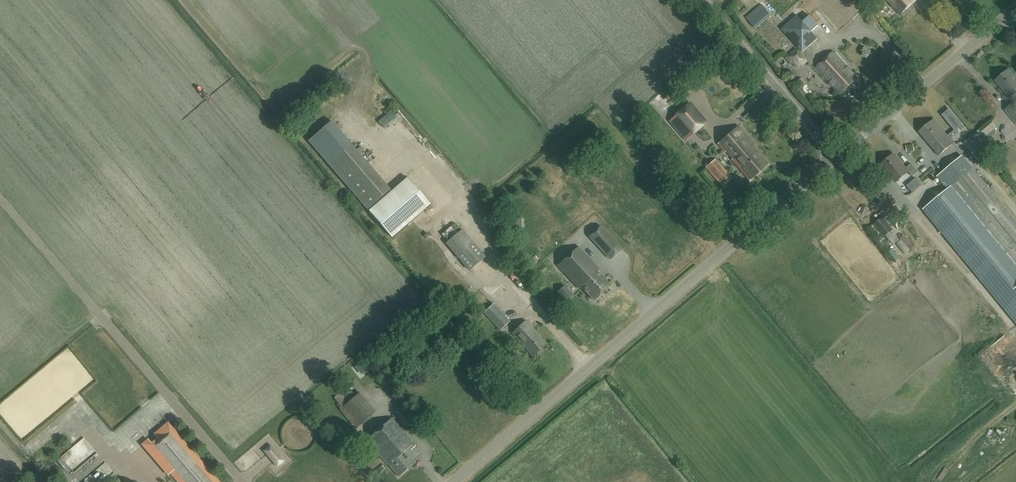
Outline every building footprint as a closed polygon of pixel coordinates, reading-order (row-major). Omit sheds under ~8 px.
[(916,0),(888,0),(900,14),(916,0)] [(756,29),(771,15),(764,7),(749,20),(756,29)] [(806,18),(813,29),(819,25),(813,14),(806,18)] [(802,52),(818,38),(797,16),(782,29),(802,52)] [(797,70),(806,61),(796,49),(786,58),(797,70)] [(841,94),(858,79),(833,52),(816,67),(841,94)] [(1008,70),(995,81),(1009,99),(1015,93),(1015,79),(1008,70)] [(801,78),(797,82),(802,88),(807,85),(801,78)] [(1014,103),(1005,111),(1015,124),(1015,106),(1014,103)] [(684,140),(702,126),(687,107),(669,122),(684,140)] [(953,113),(946,120),(957,133),(965,127),(953,113)] [(938,156),(953,143),(933,120),(918,133),(938,156)] [(749,180),(767,164),(755,149),(753,144),(738,126),(718,143),(749,180)] [(894,127),(883,134),(889,144),(901,137),(894,127)] [(989,154),(973,135),(963,143),(980,162),(989,154)] [(912,177),(917,172),(911,164),(906,169),(894,155),(881,165),(896,182),(908,171),(912,177)] [(727,172),(715,159),(705,168),(722,187),(731,179),(726,173),(727,172)] [(973,169),(965,175),(955,162),(937,177),(948,189),(925,208),(1015,319),(1015,221),(973,169)] [(920,174),(924,180),(936,172),(932,166),(920,174)] [(430,204),(408,179),(369,212),(391,238),(430,204)] [(917,179),(907,186),(913,193),(922,185),(917,179)] [(866,216),(869,208),(861,205),(858,213),(866,216)] [(892,230),(882,218),(874,224),(884,237),(892,230)] [(589,237),(603,252),(610,260),(622,249),(601,226),(589,237)] [(485,258),(462,230),(446,243),(469,271),(485,258)] [(430,253),(440,250),(436,237),(426,240),(430,253)] [(594,301),(611,286),(598,272),(600,270),(579,247),(559,264),(581,288),(581,287),(594,301)] [(500,331),(510,321),(494,304),(483,313),(500,331)] [(533,357),(547,344),(526,321),(512,333),(533,357)] [(994,338),(1003,330),(999,325),(990,333),(994,338)] [(1002,336),(995,339),(999,346),(1005,342),(1002,336)] [(492,358),(498,352),(489,341),(482,347),(492,358)] [(511,365),(516,360),(510,353),(504,359),(511,365)] [(500,375),(505,371),(499,364),(495,369),(500,375)] [(336,401),(342,409),(356,397),(350,389),(336,401)] [(398,476),(416,462),(407,452),(416,445),(393,418),(367,439),(398,476)] [(178,481),(219,481),(168,422),(168,423),(170,425),(156,437),(158,439),(152,444),(148,439),(142,445),(168,475),(170,473),(178,481)] [(86,464),(98,453),(86,438),(73,450),(78,455),(70,462),(75,467),(83,460),(86,464)] [(277,466),(283,461),(270,446),(265,451),(277,466)] [(89,480),(91,481),(101,481),(102,480),(95,474),(89,480)]
